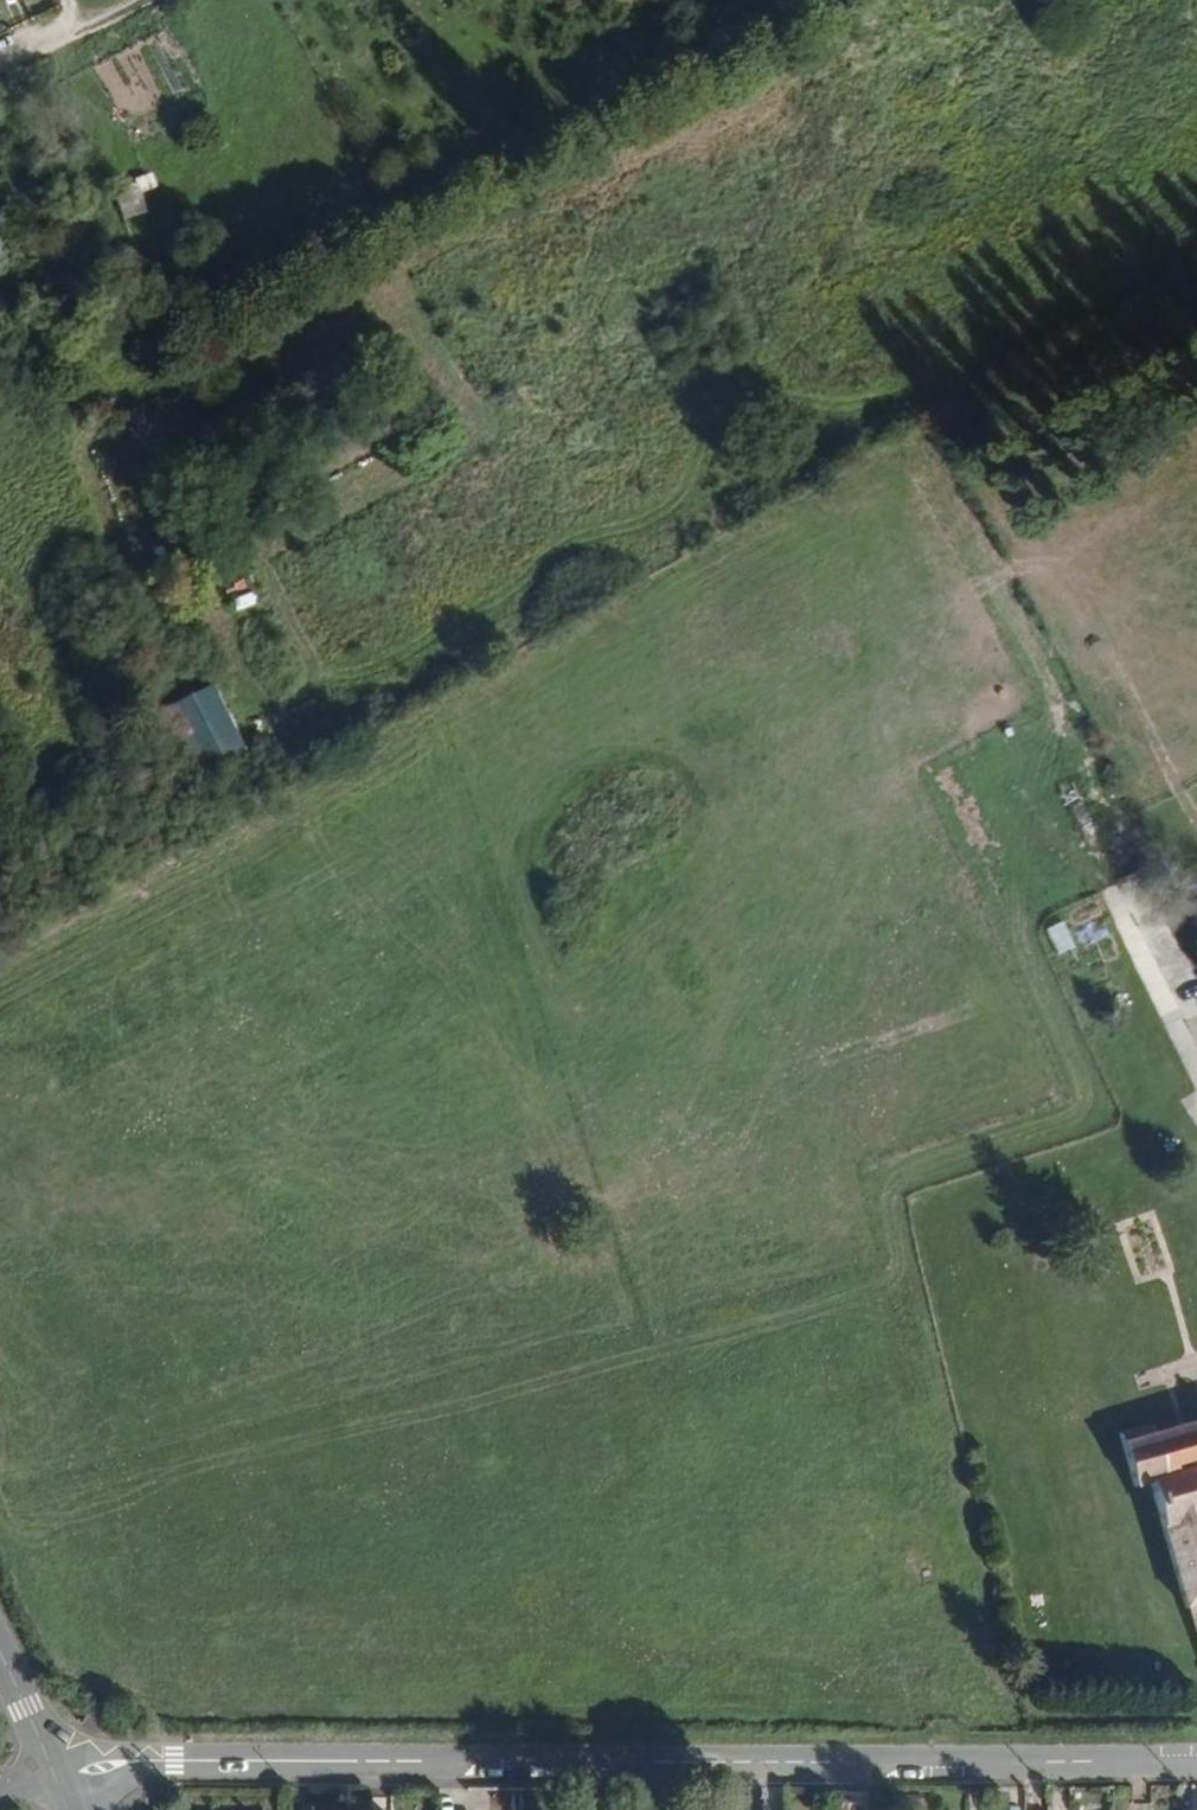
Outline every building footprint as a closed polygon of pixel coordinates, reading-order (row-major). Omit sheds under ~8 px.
[(117,190),(118,219),(142,218),(141,189),(117,190)] [(212,685),(165,704),(197,783),(245,763),(212,685)] [(1054,955),(1072,950),(1064,922),(1046,927),(1054,955)] [(1154,1434),(1151,1424),(1136,1429),(1196,1645),(1196,1422),(1154,1434)]
